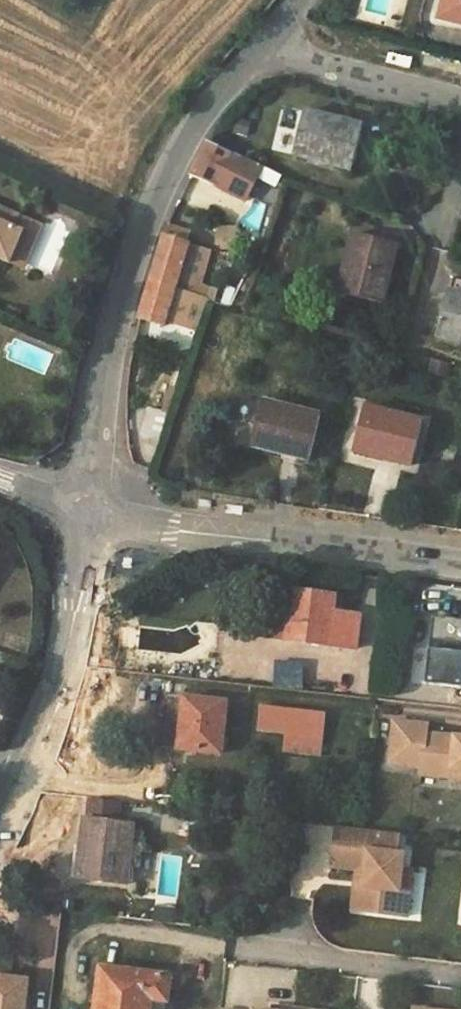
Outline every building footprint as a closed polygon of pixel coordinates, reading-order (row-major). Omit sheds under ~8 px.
[(438,15),(460,21),(460,0),(441,0),(438,15)] [(305,112),(294,155),(353,170),(364,127),(305,112)] [(209,181),(247,199),(258,176),(261,169),(207,143),(192,175),(209,181)] [(258,176),(281,189),(284,181),(261,169),(258,176)] [(12,260),(26,230),(15,224),(21,210),(0,201),(0,255),(12,260)] [(165,237),(187,245),(191,233),(169,227),(165,237)] [(219,228),(218,244),(245,245),(239,228),(219,228)] [(178,277),(187,245),(165,237),(165,238),(151,281),(208,300),(214,302),(218,289),(201,284),(178,277)] [(350,238),(336,289),(386,301),(400,249),(350,238)] [(187,245),(178,277),(201,284),(210,252),(187,245)] [(437,336),(460,343),(460,281),(451,279),(437,336)] [(140,318),(165,325),(166,320),(198,330),(208,300),(151,281),(140,318)] [(262,401),(251,446),(310,460),(321,416),(262,401)] [(365,408),(354,452),(410,466),(422,422),(365,408)] [(149,409),(143,434),(163,441),(170,415),(149,409)] [(287,635),(286,641),(357,649),(360,616),(335,613),(336,596),(292,592),(288,624),(287,635)] [(434,618),(426,684),(460,689),(460,621),(434,618)] [(280,623),(279,633),(287,635),(288,624),(280,623)] [(166,748),(178,750),(184,699),(172,697),(166,748)] [(184,699),(178,750),(221,754),(227,704),(184,699)] [(262,707),(259,730),(287,733),(323,737),(324,713),(262,707)] [(395,723),(390,765),(422,768),(422,775),(445,778),(446,770),(460,772),(460,740),(427,736),(428,726),(395,723)] [(321,755),(323,737),(287,733),(285,751),(321,755)] [(445,778),(460,779),(460,772),(446,770),(445,778)] [(86,821),(77,878),(126,884),(133,826),(118,824),(120,804),(90,801),(88,821),(86,821)] [(400,836),(338,828),(336,845),(346,846),(344,862),(334,861),(334,868),(359,871),(366,872),(362,913),(408,918),(411,893),(401,892),(404,872),(405,856),(398,855),(400,836)] [(301,842),(299,858),(334,861),(344,862),(346,846),(336,845),(301,842)] [(354,912),(362,913),(366,872),(359,871),(354,912)] [(401,892),(411,893),(416,882),(404,872),(401,892)] [(97,1008),(148,1008),(150,998),(167,1000),(169,977),(102,969),(97,1008)] [(0,980),(0,1008),(27,1008),(31,985),(0,980)] [(148,1008),(165,1008),(167,1000),(150,998),(148,1008)]
